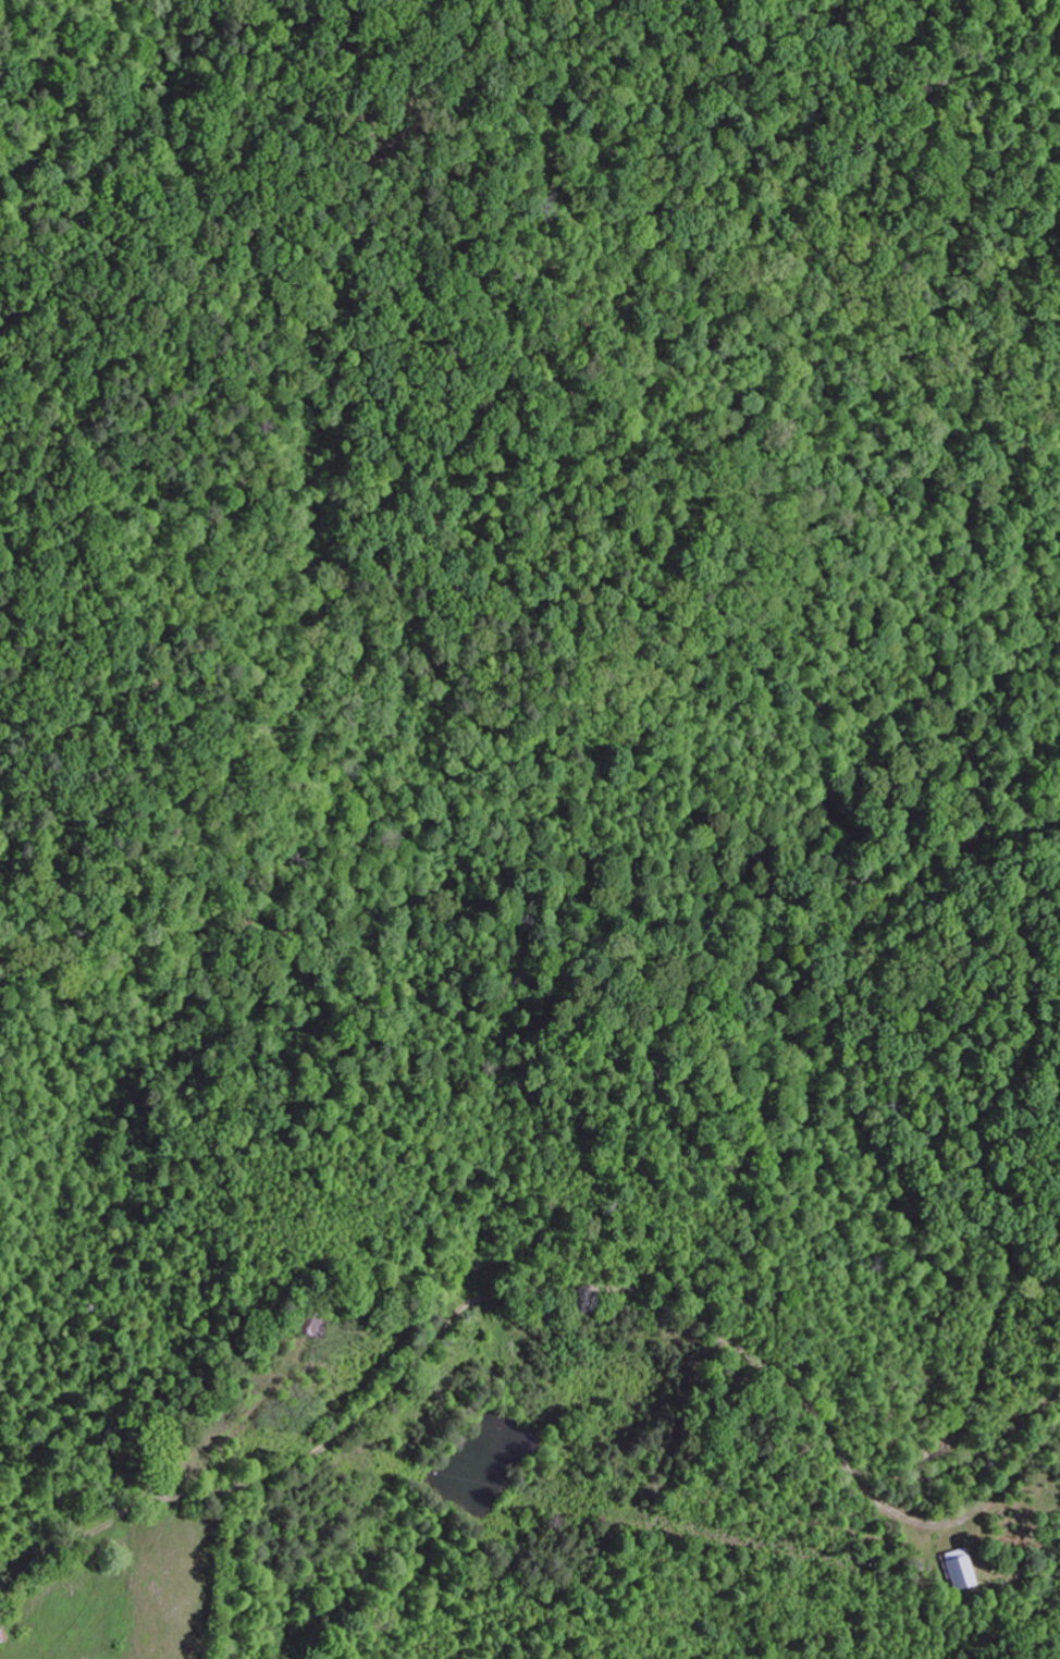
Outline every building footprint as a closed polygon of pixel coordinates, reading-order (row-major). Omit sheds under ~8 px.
[(974,1584),(966,1552),(942,1558),(951,1590),(974,1584)]
